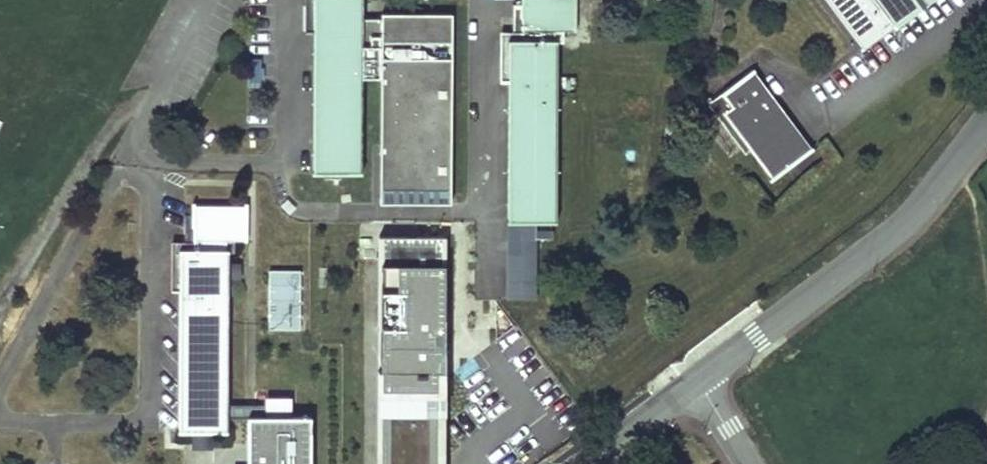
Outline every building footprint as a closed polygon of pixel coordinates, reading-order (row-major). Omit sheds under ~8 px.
[(315,0),(305,0),(305,33),(314,34),(315,0)] [(314,34),(314,174),(361,174),(361,78),(361,20),(361,0),(315,0),(314,34)] [(508,222),(509,222),(551,223),(554,222),(555,30),(576,30),(576,0),(521,0),(521,5),(521,41),(509,41),(508,83),(508,222)] [(863,49),(929,0),(827,0),(863,49)] [(521,41),(521,5),(513,5),(513,33),(500,33),(499,83),(508,83),(509,41),(521,41)] [(383,20),(361,20),(361,78),(382,78),(382,203),(453,203),(453,15),(383,14),(383,20)] [(733,124),(728,128),(743,150),(749,146),(773,180),(812,151),(753,69),(723,92),(733,106),(725,112),(733,124)] [(733,124),(725,112),(733,106),(723,92),(709,102),(728,128),(733,124)] [(180,293),(179,433),(225,432),(227,240),(247,240),(247,206),(192,206),(192,214),(192,252),(180,252),(180,293)] [(170,292),(180,293),(180,252),(192,252),(192,214),(184,214),(184,242),(171,242),(170,292)] [(551,223),(509,222),(508,237),(537,238),(552,238),(551,223)] [(379,236),(377,463),(444,463),(445,420),(446,236),(379,236)] [(537,238),(508,237),(508,298),(536,298),(537,238)] [(301,330),(300,267),(267,267),(268,330),(301,330)] [(265,397),(266,411),(292,408),(290,394),(265,397)] [(247,419),(247,463),(310,463),(310,420),(247,419)]
